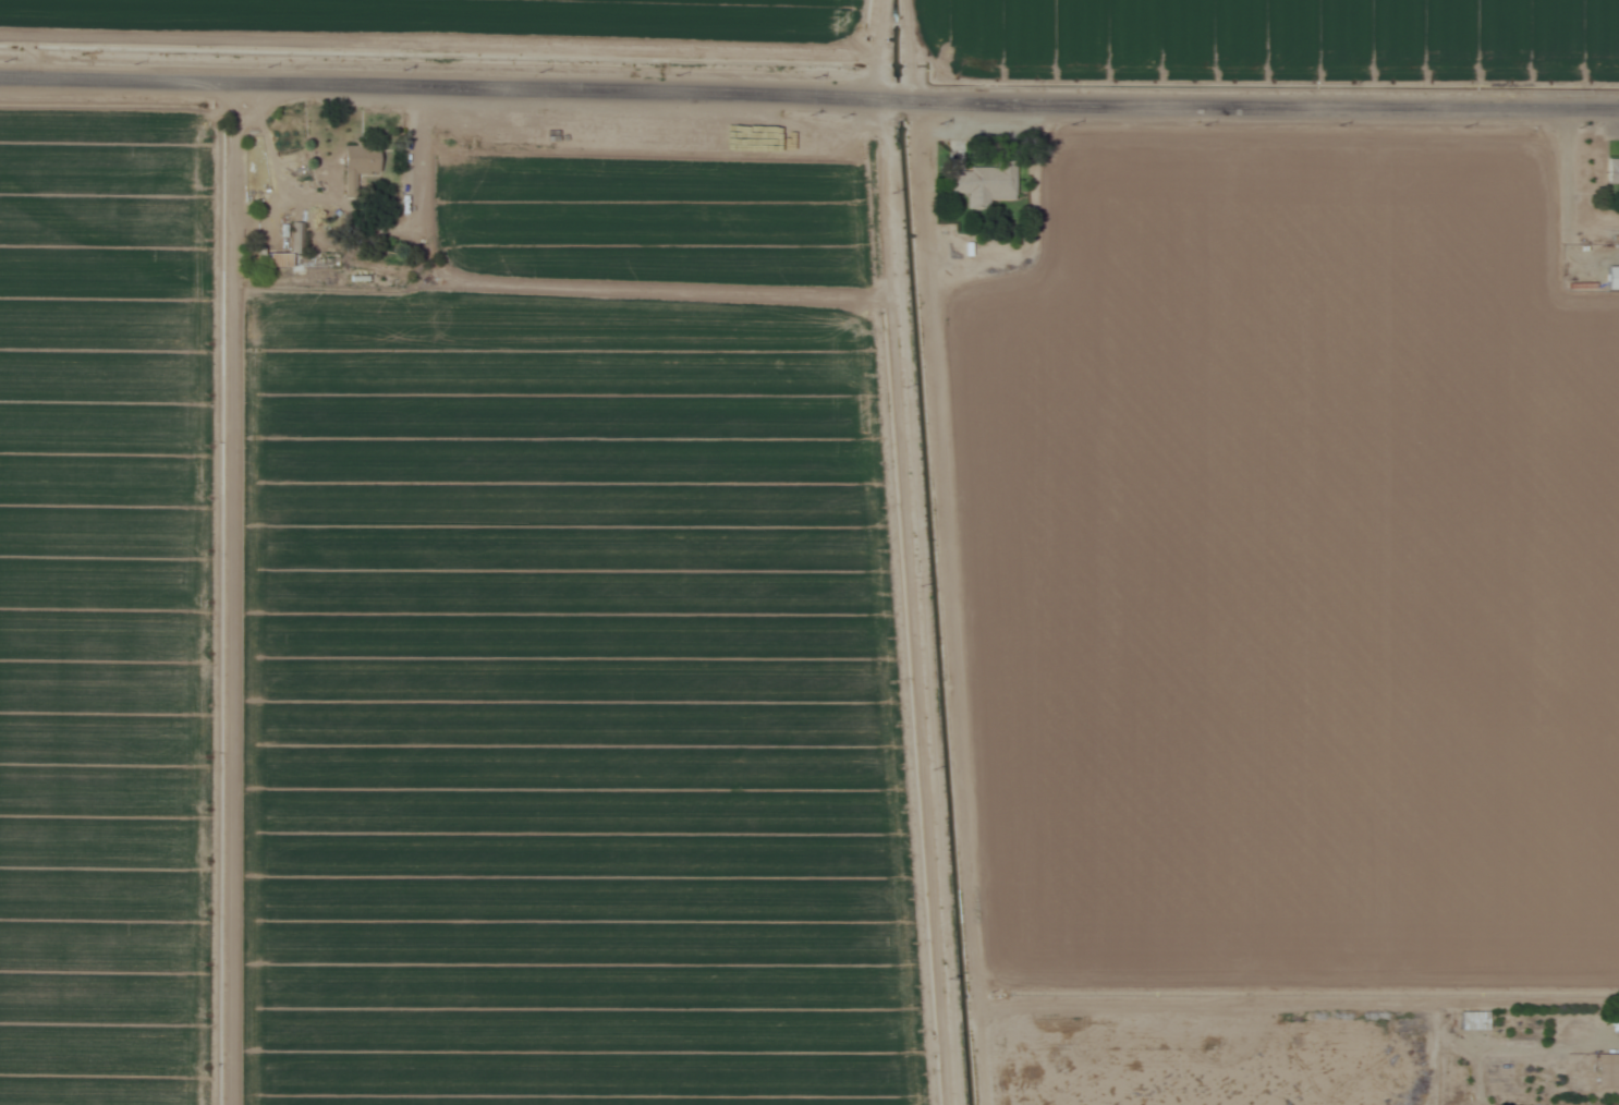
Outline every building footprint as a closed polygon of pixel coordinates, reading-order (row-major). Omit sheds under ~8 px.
[(377,144),(341,145),(342,197),(356,197),(355,175),(377,174),(377,144)] [(1605,159),(1605,185),(1618,185),(1618,159),(1605,159)] [(1015,165),(968,164),(968,172),(946,171),(945,194),(966,194),(966,211),(987,212),(988,200),(1014,201),(1015,165)] [(302,224),(293,224),(293,255),(302,255),(302,224)] [(1602,267),(1602,290),(1618,290),(1618,267),(1602,267)] [(1486,1012),(1457,1012),(1457,1030),(1486,1030),(1486,1012)] [(1611,1023),(1611,1033),(1618,1033),(1618,1023),(1611,1023)]
